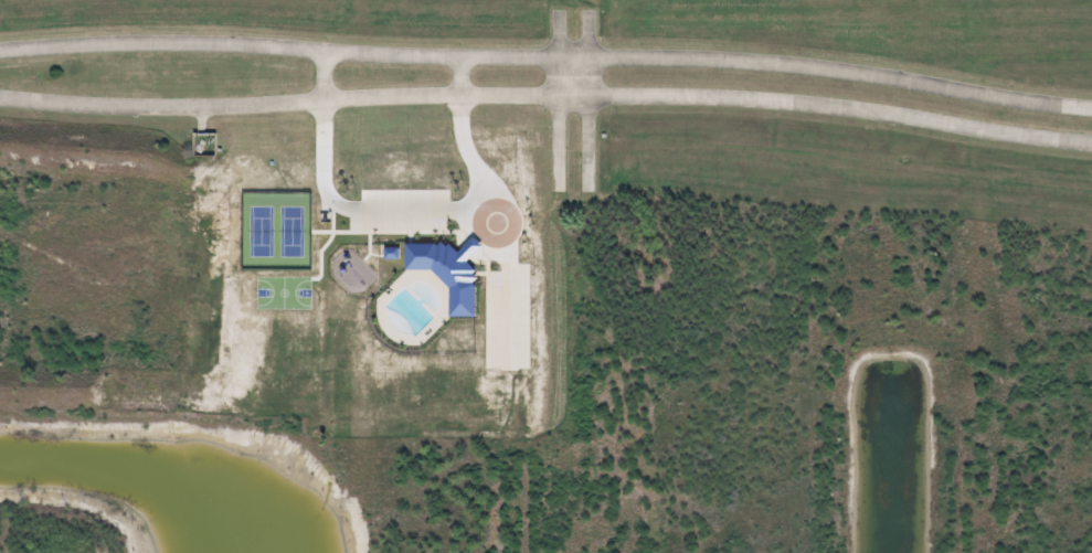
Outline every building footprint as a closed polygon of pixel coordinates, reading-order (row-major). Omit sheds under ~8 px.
[(466,263),(476,272),(473,275),(476,279),(471,284),(475,286),(474,318),(448,317),(449,289),(430,270),(405,270),(405,245),(434,244),(436,247),(441,243),(445,247),(448,244),(457,254),(473,237),(481,246),(466,263)] [(384,260),(384,248),(399,248),(399,260),(384,260)]
